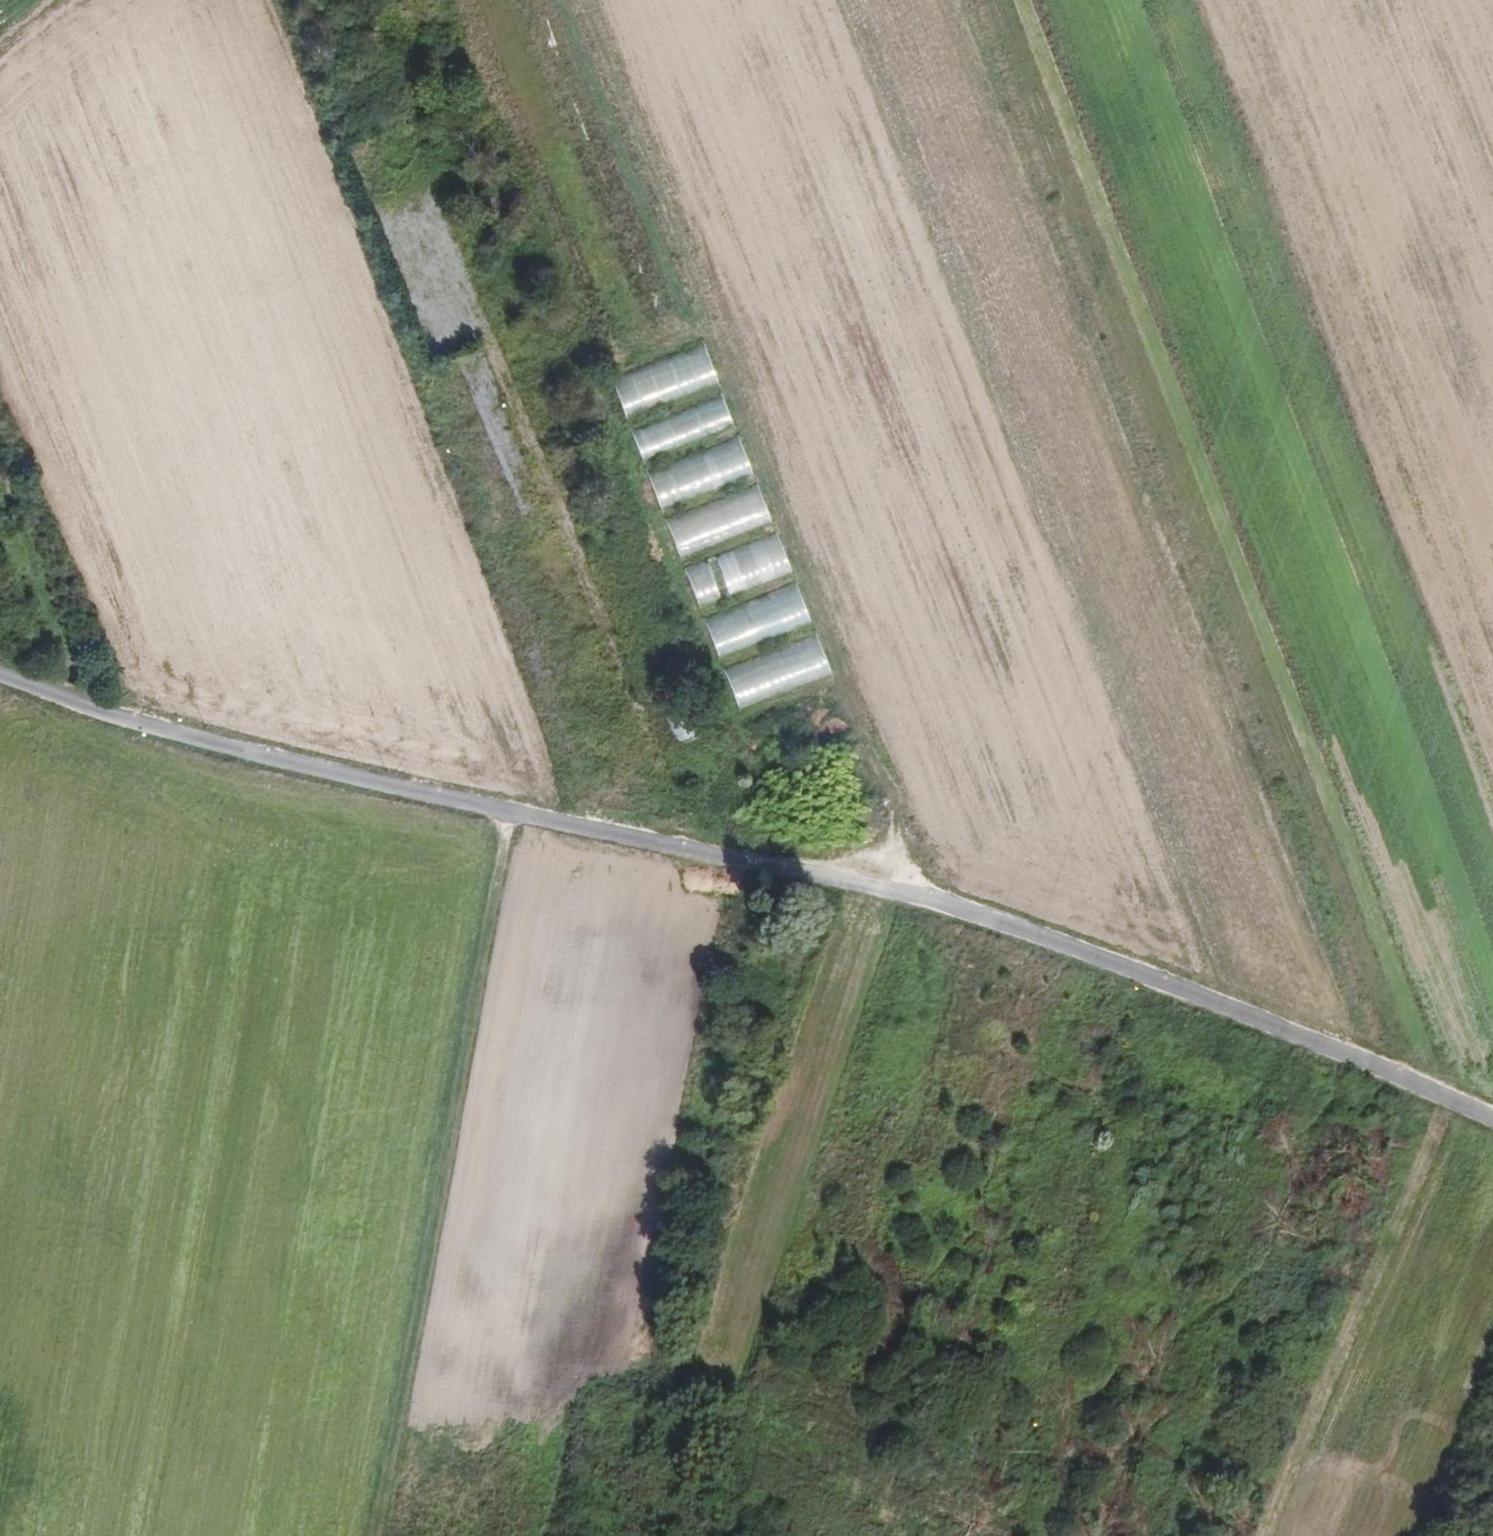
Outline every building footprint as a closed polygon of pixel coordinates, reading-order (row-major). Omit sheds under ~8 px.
[(715,366),(622,403),(637,440),(730,403),(715,366)] [(737,412),(644,449),(659,486),(751,449),(737,412)] [(662,495),(677,532),(770,495),(755,458),(662,495)] [(681,542),(696,579),(788,542),(774,505),(681,542)] [(699,588),(714,625),(807,588),(792,551),(699,588)] [(718,635),(733,672),(825,635),(811,597),(718,635)] [(829,644),(736,681),(751,718),(844,681),(829,644)]
